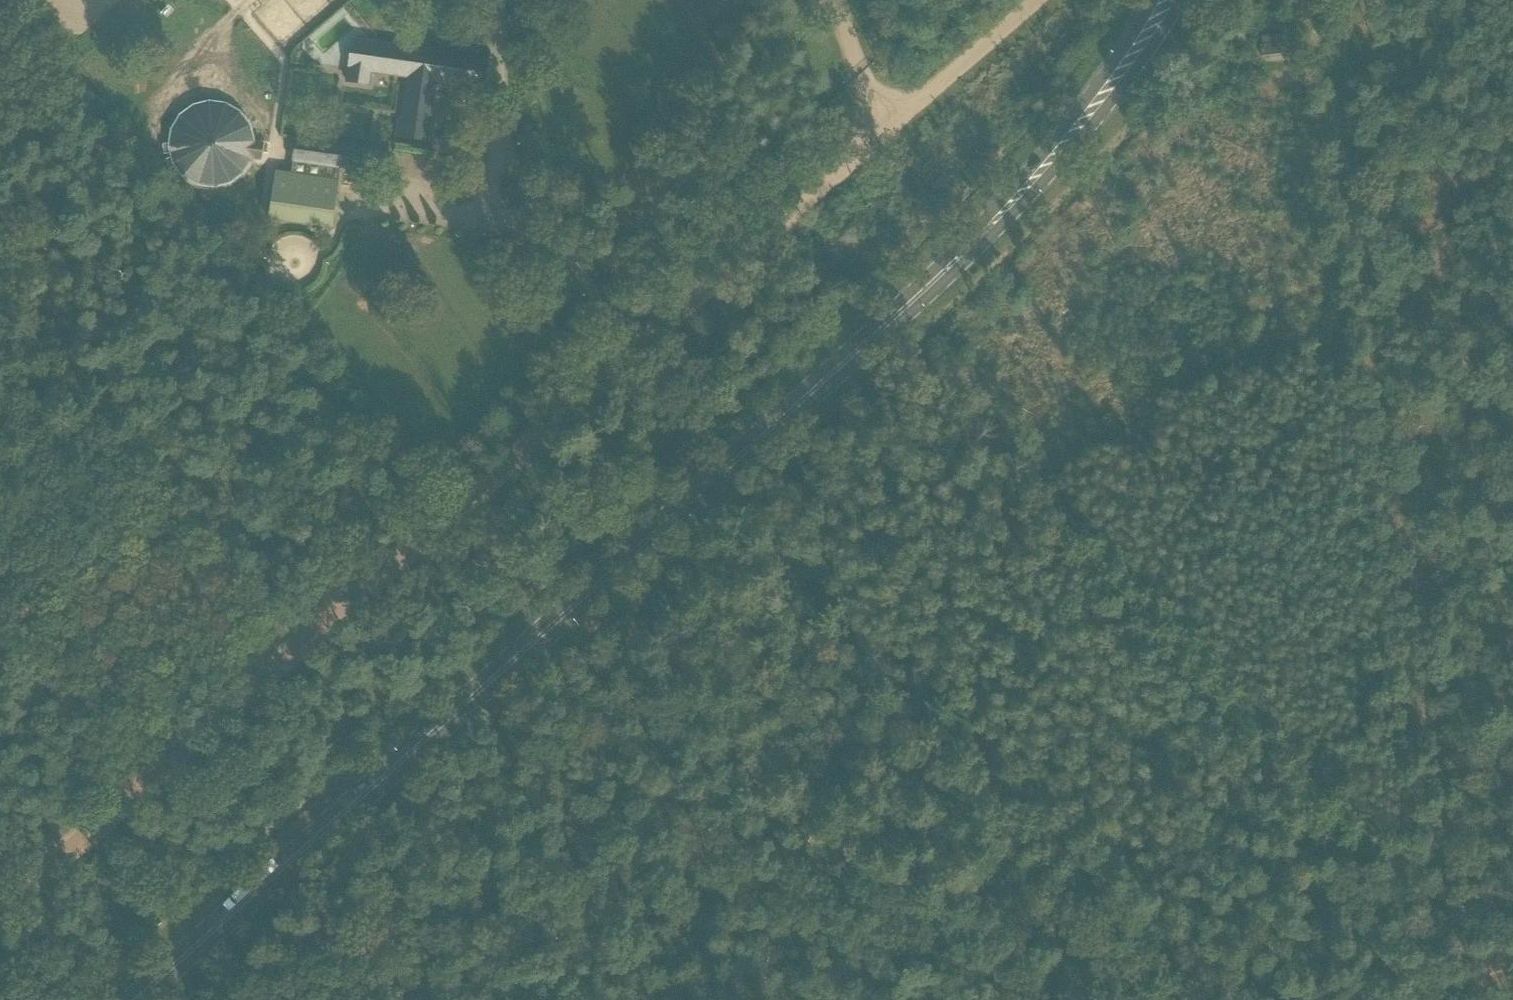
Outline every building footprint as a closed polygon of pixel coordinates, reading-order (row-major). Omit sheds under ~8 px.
[(1263,53),(1288,53),(1287,33),(1263,33),(1263,53)] [(429,50),(355,40),(350,64),(409,73),(403,120),(399,119),(397,137),(430,142),(432,124),(429,123),(435,74),(462,78),(461,85),(484,89),(489,51),(431,43),(429,50)] [(252,160),(255,143),(251,126),(241,113),(226,104),(209,101),(193,106),(179,116),(170,130),(168,147),(172,164),(182,177),(197,186),(214,188),(230,184),(244,174),(252,160)] [(379,177),(382,149),(296,137),(292,174),(276,172),(268,221),(331,230),(340,171),(379,177)]
